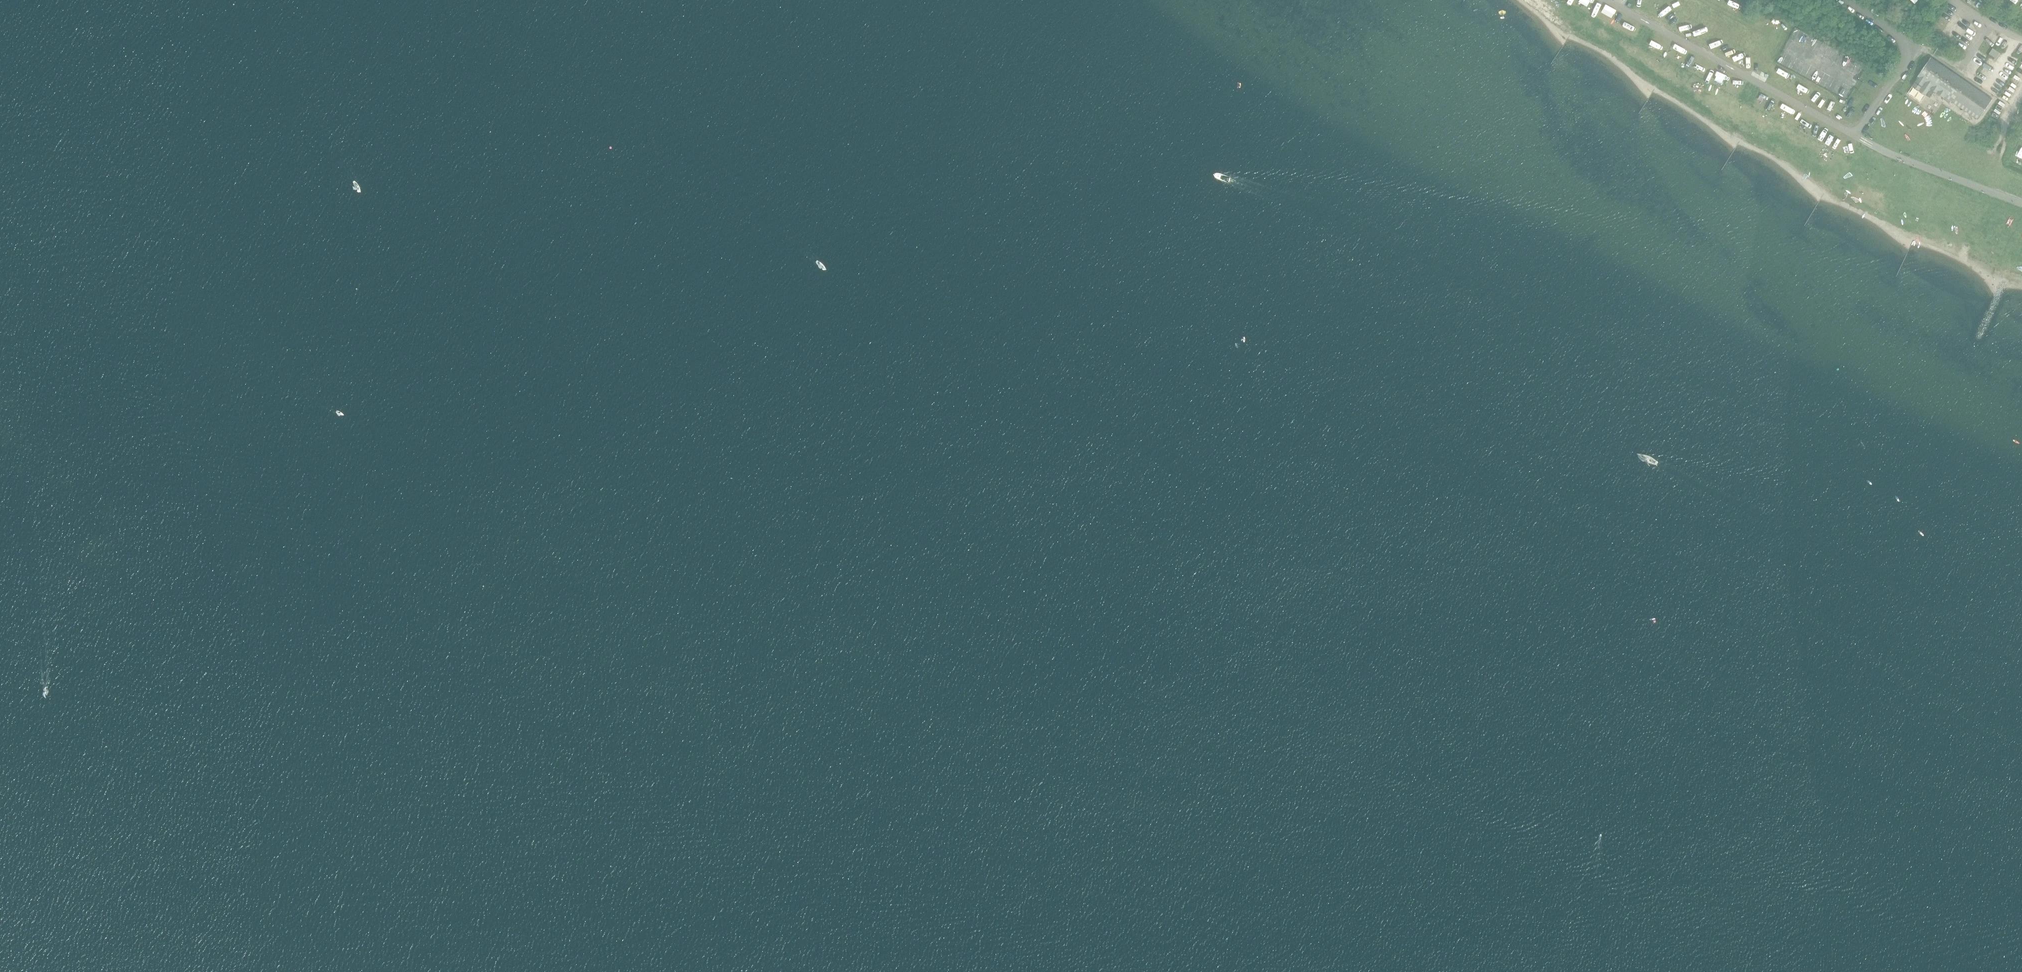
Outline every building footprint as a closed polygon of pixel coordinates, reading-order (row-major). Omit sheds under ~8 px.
[(1772,59),(1847,100),(1867,66),(1791,24),(1772,59)] [(1993,48),(1988,56),(1996,61),(2001,53),(1993,48)] [(1978,118),(1991,99),(1964,80),(1963,81),(1957,77),(1958,76),(1931,57),(1917,77),(1918,77),(1912,86),(1926,95),(1930,88),(1950,102),(1951,100),(1978,118)]
